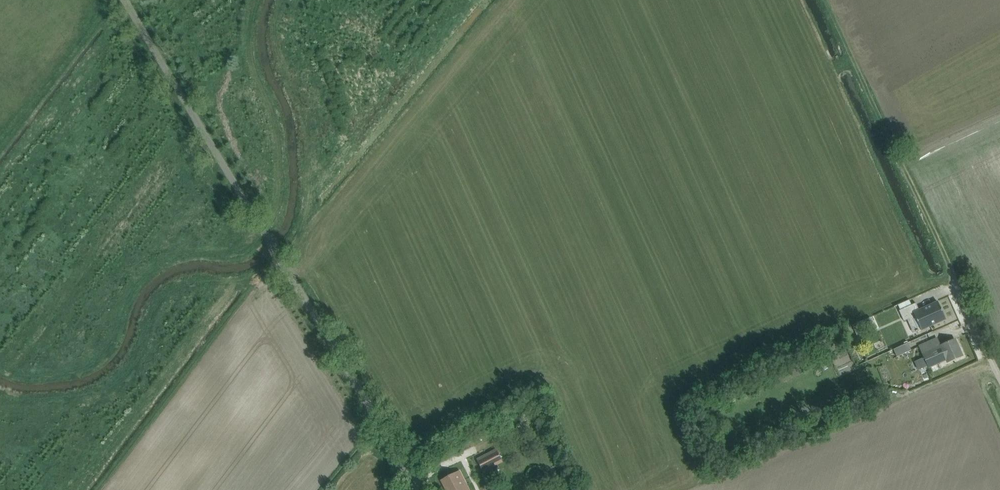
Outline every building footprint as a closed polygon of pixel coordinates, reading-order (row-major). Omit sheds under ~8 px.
[(913,304),(912,305),(910,299),(898,304),(901,309),(900,310),(904,320),(908,319),(915,315),(921,330),(946,319),(938,302),(919,310),(916,311),(913,304)] [(866,328),(862,321),(853,325),(858,337),(863,334),(861,330),(866,328)] [(940,346),(947,359),(948,362),(963,356),(955,339),(940,346)] [(918,370),(929,366),(929,367),(947,359),(940,346),(934,348),(931,341),(920,346),(925,357),(915,361),(918,370)] [(908,342),(894,349),(897,356),(912,350),(908,342)] [(858,406),(855,400),(847,403),(850,409),(858,406)] [(496,449),(481,457),(486,467),(501,459),(496,449)] [(459,471),(442,480),(447,489),(469,489),(459,471)]
